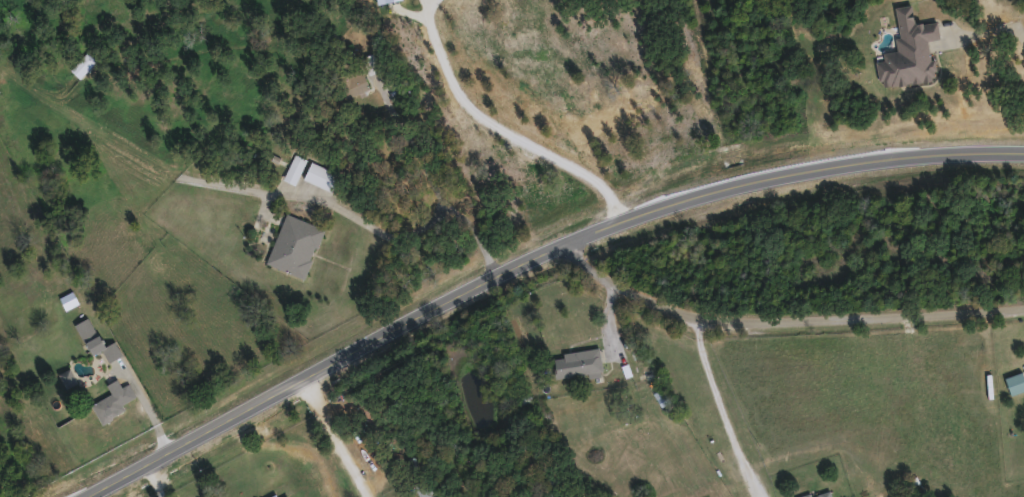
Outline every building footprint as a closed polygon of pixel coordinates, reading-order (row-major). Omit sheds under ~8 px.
[(915,22),(939,20),(941,37),(931,38),(935,81),(880,85),(878,60),(885,60),(885,51),(901,49),(897,5),(914,4),(915,22)] [(70,68),(87,51),(96,60),(79,77),(70,68)] [(370,87),(348,97),(339,76),(362,67),(370,87)] [(296,182),(284,178),(294,153),(306,157),(296,182)] [(339,173),(331,191),(303,178),(311,161),(339,173)] [(305,277),(266,263),(285,212),(324,227),(305,277)] [(75,324),(89,316),(106,346),(115,340),(123,354),(110,362),(102,349),(93,354),(75,324)] [(553,353),(600,348),(603,373),(556,378),(553,353)] [(103,423),(92,405),(112,392),(107,384),(117,378),(122,386),(128,383),(136,395),(122,404),(125,409),(103,423)] [(436,495),(432,496),(418,496),(412,484),(426,477),(436,495)] [(191,488),(176,496),(196,496),(191,488)] [(831,489),(833,496),(797,496),(812,492),(813,495),(831,489)]
